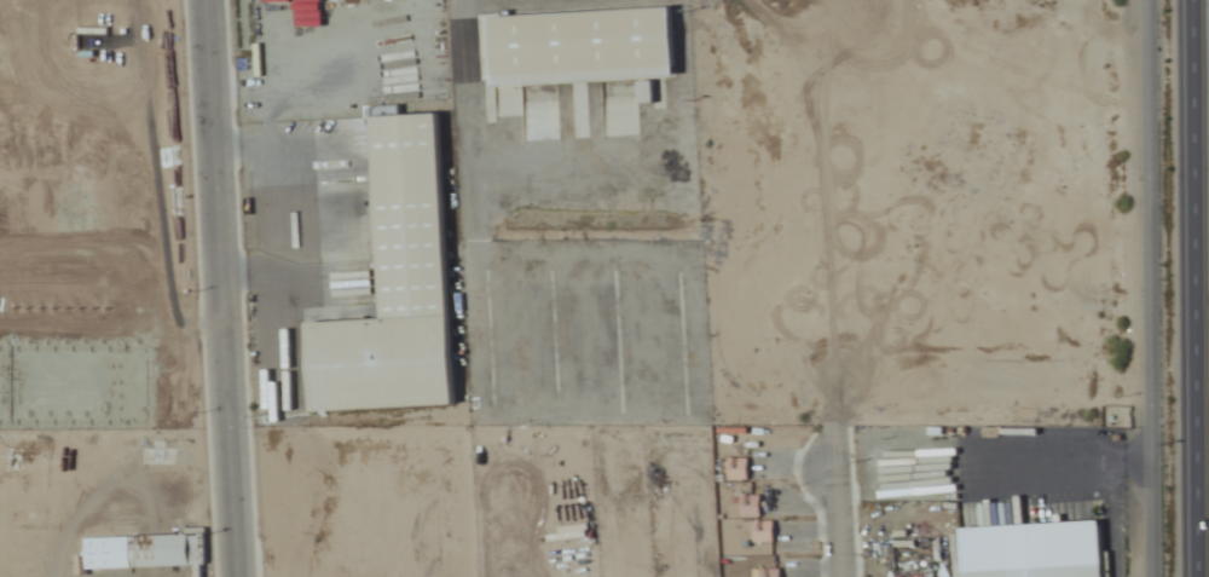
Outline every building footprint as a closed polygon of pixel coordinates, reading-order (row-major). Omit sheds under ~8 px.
[(480,78),(491,78),(492,85),(674,77),(671,5),(477,14),(480,78)] [(440,113),(372,115),(380,313),(304,316),(308,411),(451,405),(440,113)] [(748,480),(748,458),(727,458),(727,480),(748,480)] [(760,496),(740,496),(740,516),(760,516),(760,496)] [(774,522),(753,521),(752,543),(773,543),(774,522)] [(964,576),(1103,576),(1101,522),(962,527),(964,576)] [(204,535),(85,537),(86,569),(204,567),(204,535)] [(780,568),(759,568),(759,576),(780,576),(780,568)]
